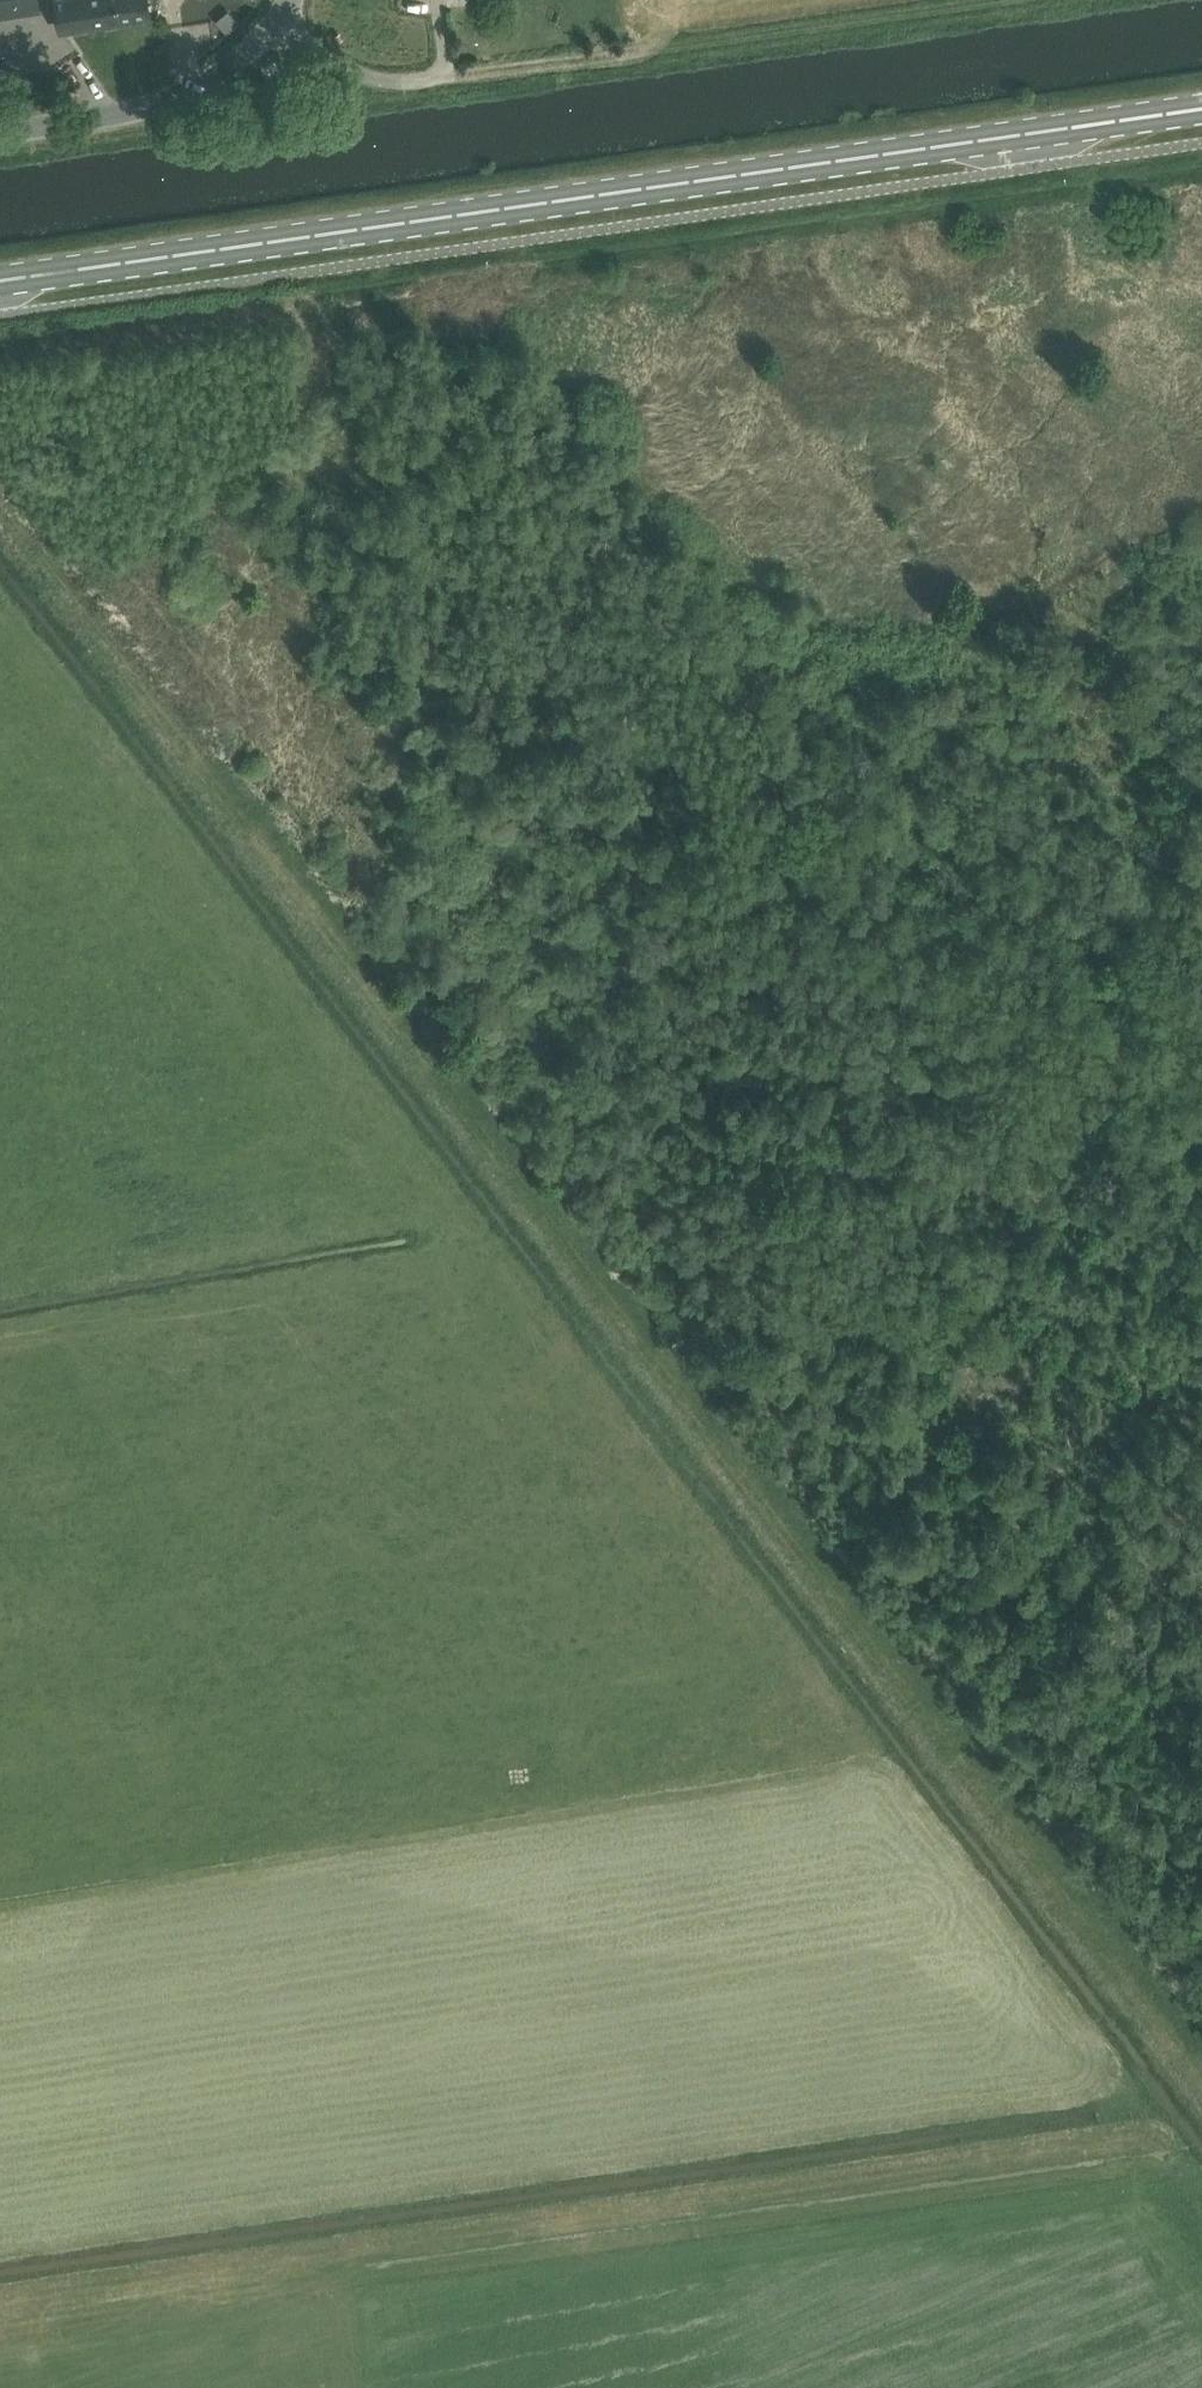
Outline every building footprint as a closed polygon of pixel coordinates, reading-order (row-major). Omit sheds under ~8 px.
[(22,10),(40,7),(39,0),(0,0),(0,13),(22,10)] [(119,0),(58,0),(62,28),(121,20),(119,0)] [(121,20),(150,17),(150,15),(148,0),(119,0),(121,20)]
